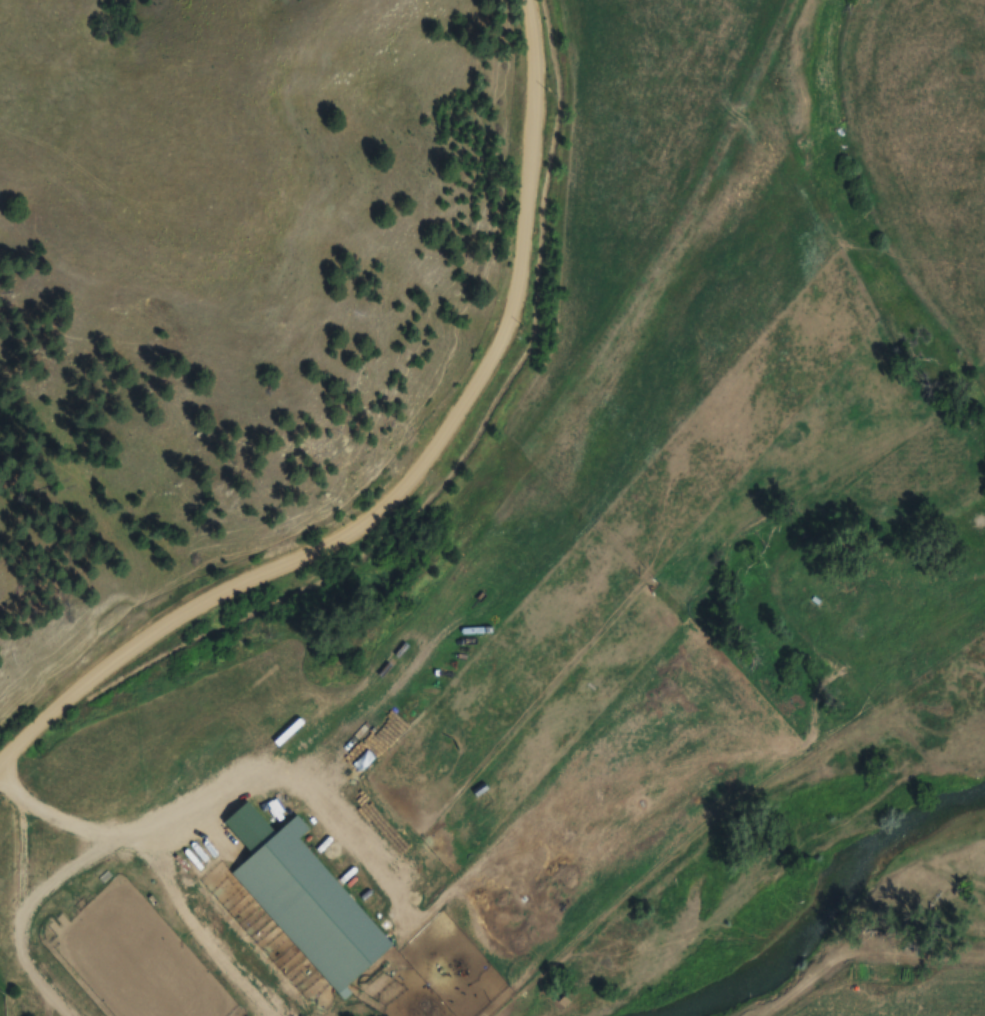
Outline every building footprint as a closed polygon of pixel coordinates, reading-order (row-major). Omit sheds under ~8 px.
[(346,987),(394,946),(301,837),(310,829),(298,816),(233,872),(342,1000),(350,993),(346,987)]
